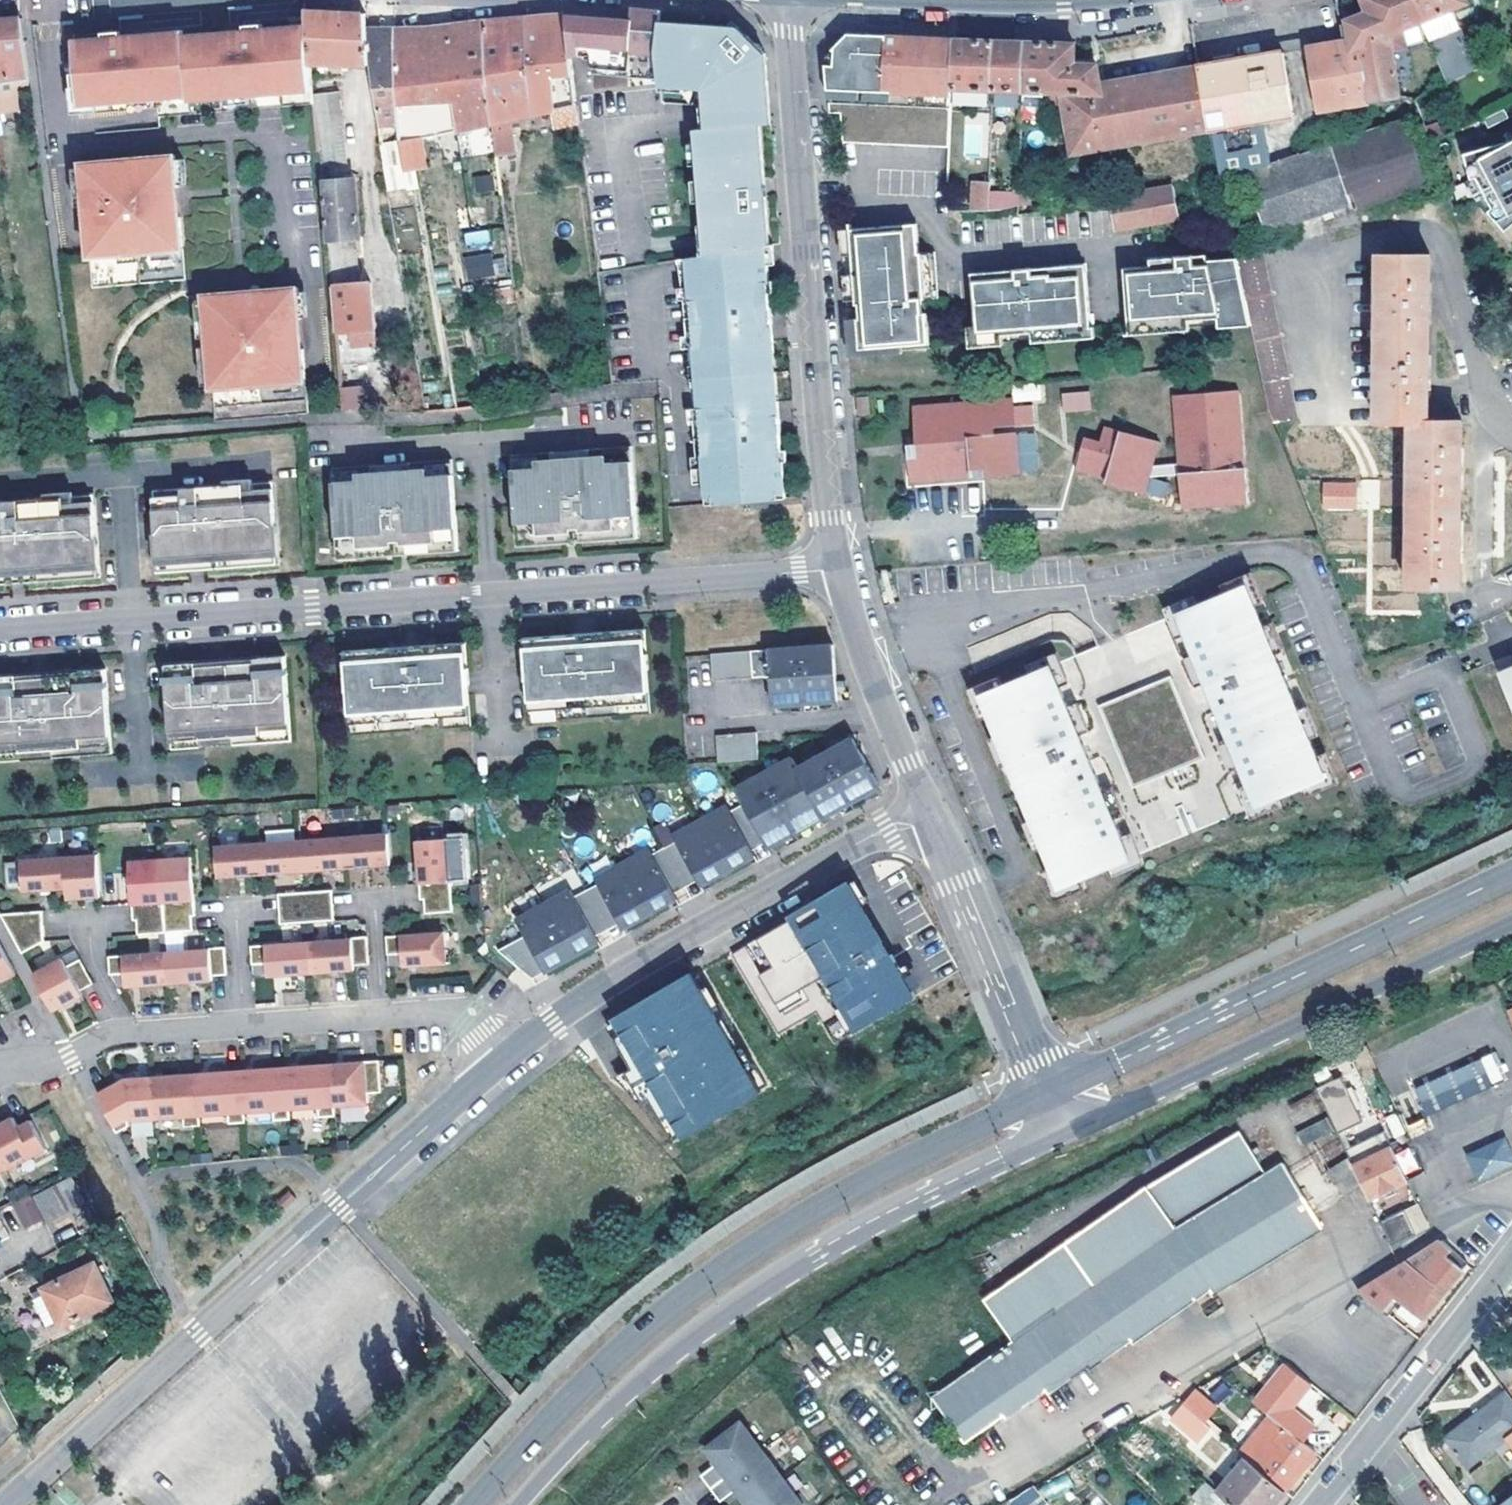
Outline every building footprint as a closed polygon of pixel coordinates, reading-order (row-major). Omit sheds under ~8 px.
[(1405,94),(1396,49),(1408,47),(1405,28),(1424,20),(1429,18),(1421,0),(1366,0),(1371,12),(1350,21),(1354,38),(1356,48),(1362,46),(1373,99),(1405,94)] [(1481,68),(1455,8),(1471,1),(1470,0),(1421,0),(1429,18),(1424,20),(1451,82),(1481,68)] [(632,19),(630,73),(659,76),(656,53),(661,21),(662,11),(633,9),(632,19)] [(329,13),(308,11),(309,25),(312,63),(353,64),(348,14),(329,13)] [(348,14),(353,64),(371,65),(368,33),(365,15),(357,15),(348,14)] [(572,59),(593,60),(592,73),(630,75),(630,73),(632,19),(576,17),(565,16),(547,18),(525,20),(537,116),(577,107),(572,59)] [(0,19),(0,117),(19,116),(18,93),(30,92),(33,81),(25,29),(23,18),(4,19),(0,19)] [(485,24),(496,126),(511,122),(526,118),(537,116),(525,20),(503,22),(485,24)] [(656,53),(659,76),(660,82),(710,86),(711,110),(760,107),(771,107),(768,57),(739,33),(728,31),(661,21),(656,53)] [(312,63),(309,25),(264,29),(264,23),(246,24),(246,28),(215,31),(184,33),(184,29),(153,31),(128,33),(128,35),(123,35),(122,29),(104,30),(105,36),(76,38),(76,37),(75,37),(77,70),(73,71),(74,85),(78,85),(80,112),(159,106),(159,102),(158,96),(198,93),(198,97),(230,95),(231,102),(282,98),(282,90),(313,87),(313,84),(312,63)] [(457,105),(460,131),(495,125),(485,24),(468,25),(450,27),(423,29),(396,32),(398,106),(457,105)] [(153,27),(122,29),(123,35),(128,35),(128,33),(153,31),(153,27)] [(398,136),(398,106),(396,32),(379,32),(368,33),(371,65),(380,140),(388,193),(415,188),(413,175),(404,176),(402,165),(399,147),(398,136)] [(843,114),(845,143),(952,144),(953,87),(954,41),(954,40),(895,36),(848,33),(836,47),(837,66),(829,66),(832,114),(843,114)] [(1354,38),(1317,45),(1328,107),(1373,99),(1362,46),(1356,48),(1354,38)] [(954,41),(953,87),(995,89),(996,42),(972,41),(954,41)] [(1024,90),(1025,43),(1007,42),(996,42),(995,89),(1024,90)] [(1075,64),(1075,44),(1025,43),(1024,90),(1051,90),(1055,108),(1066,106),(1075,152),(1212,128),(1200,66),(1104,83),(1099,63),(1075,64)] [(1306,111),(1294,49),(1268,54),(1200,66),(1212,128),(1306,111)] [(313,87),(282,90),(282,98),(315,95),(314,93),(313,87)] [(314,93),(315,95),(320,145),(350,143),(345,90),(314,93)] [(158,96),(159,102),(198,100),(198,97),(198,93),(158,96)] [(230,95),(198,97),(198,100),(199,104),(231,102),(230,95)] [(529,136),(580,125),(577,107),(537,116),(526,118),(529,136)] [(760,107),(711,110),(712,130),(762,127),(760,107)] [(1221,178),(1248,170),(1267,231),(1351,204),(1353,210),(1429,181),(1409,121),(1314,150),(1306,111),(1212,128),(1221,178)] [(1465,145),(1472,170),(1477,169),(1492,199),(1488,201),(1506,221),(1511,216),(1511,121),(1465,145)] [(496,126),(497,138),(513,135),(511,122),(496,126)] [(712,130),(698,131),(698,144),(700,167),(701,182),(702,204),(703,226),(705,260),(765,250),(769,250),(765,181),(762,127),(712,130)] [(399,147),(402,165),(426,163),(423,133),(398,136),(399,147)] [(515,157),(513,135),(497,138),(499,158),(499,161),(515,157)] [(698,144),(689,145),(690,167),(700,167),(698,144)] [(175,154),(82,161),(84,193),(87,193),(89,223),(86,223),(89,255),(182,247),(180,215),(177,215),(175,186),(178,186),(175,154)] [(496,171),(476,174),(478,189),(498,186),(496,171)] [(354,176),(323,179),(329,239),(356,237),(360,236),(354,176)] [(701,182),(692,183),(692,205),(702,204),(701,182)] [(994,214),(994,183),(980,182),(979,214),(994,214)] [(1175,187),(1114,198),(1119,228),(1180,217),(1175,187)] [(917,227),(850,231),(852,257),(853,277),(855,303),(856,321),(858,352),(900,349),(928,347),(926,316),(922,316),(921,302),(921,296),(937,295),(935,255),(919,256),(917,227)] [(850,231),(839,231),(841,258),(852,257),(850,231)] [(332,284),(360,283),(356,237),(329,239),(332,284)] [(500,238),(456,245),(464,292),(505,285),(500,238)] [(699,261),(685,263),(701,493),(709,492),(709,500),(774,495),(773,474),(780,473),(776,405),(770,405),(767,345),(771,345),(771,337),(765,250),(705,260),(699,261)] [(1375,422),(1409,423),(1408,588),(1458,588),(1459,553),(1460,455),(1460,421),(1426,420),(1426,383),(1427,288),(1428,256),(1377,254),(1375,422)] [(1154,275),(1128,276),(1131,333),(1190,329),(1220,327),(1250,326),(1241,275),(1240,269),(1211,271),(1211,264),(1181,266),(1182,273),(1154,275)] [(1298,429),(1266,265),(1241,275),(1250,326),(1252,333),(1268,415),(1275,434),(1298,429)] [(1181,266),(1154,268),(1154,275),(1182,273),(1181,266)] [(1086,271),(972,278),(976,342),(1002,340),(1031,339),(1090,335),(1086,271)] [(853,277),(842,278),(844,304),(855,303),(853,277)] [(360,283),(332,284),(336,332),(352,331),(354,362),(376,361),(371,283),(360,283)] [(297,287),(203,294),(205,326),(208,325),(211,355),(208,355),(210,387),(304,379),(301,348),(299,348),(297,319),(299,318),(297,287)] [(856,321),(845,322),(847,358),(900,354),(900,349),(858,352),(856,321)] [(1250,326),(1220,327),(1220,335),(1252,333),(1250,326)] [(1190,329),(1131,333),(1132,340),(1191,336),(1190,329)] [(1090,335),(1031,339),(1032,346),(1091,343),(1090,335)] [(1002,348),(1002,340),(976,342),(977,350),(1002,348)] [(361,386),(338,388),(340,411),(363,409),(361,386)] [(1061,392),(1062,412),(1091,410),(1089,390),(1061,392)] [(1238,392),(1172,397),(1179,511),(1246,506),(1238,392)] [(865,394),(854,395),(855,412),(866,412),(865,394)] [(1009,398),(908,405),(910,443),(911,456),(903,457),(905,482),(967,477),(966,469),(979,469),(979,476),(1014,474),(1011,433),(989,434),(988,428),(1028,425),(1027,406),(1011,407),(1009,398)] [(1107,481),(1148,493),(1164,437),(1109,422),(1104,440),(1088,435),(1079,469),(1109,478),(1107,481)] [(910,443),(902,444),(903,457),(911,456),(910,443)] [(630,447),(510,456),(516,537),(537,536),(538,546),(616,540),(615,530),(636,528),(630,447)] [(451,460),(330,469),(336,551),(356,549),(357,559),(437,553),(436,543),(457,542),(451,460)] [(780,473),(773,474),(774,495),(782,494),(780,473)] [(1356,510),(1356,481),(1321,481),(1321,509),(1356,510)] [(270,483),(151,492),(156,565),(275,556),(270,483)] [(709,492),(701,493),(702,500),(709,500),(709,492)] [(0,503),(0,576),(97,569),(92,497),(0,503)] [(636,528),(615,530),(616,540),(637,538),(636,528)] [(537,536),(516,537),(517,547),(538,546),(537,536)] [(457,542),(436,543),(437,553),(458,552),(457,542)] [(356,549),(336,551),(336,560),(357,559),(356,549)] [(275,556),(156,565),(156,573),(276,565),(275,556)] [(0,576),(0,585),(98,578),(97,569),(0,576)] [(1248,591),(1178,618),(1256,812),(1326,783),(1248,591)] [(644,633),(524,641),(530,725),(650,716),(644,633)] [(465,645),(343,654),(349,738),(471,729),(465,645)] [(833,646),(711,655),(713,682),(770,678),(772,707),(805,704),(837,702),(833,646)] [(283,659),(163,668),(169,751),(289,742),(283,659)] [(1497,669),(1511,706),(1511,663),(1497,669)] [(1052,670),(982,698),(1061,891),(1130,862),(1052,670)] [(0,680),(0,764),(111,755),(105,672),(0,680)] [(1172,680),(1099,710),(1132,792),(1206,763),(1172,680)] [(757,734),(717,737),(718,764),(759,761),(757,734)] [(540,964),(544,971),(598,942),(593,932),(589,925),(613,912),(617,920),(622,929),(677,900),(671,889),(668,882),(692,870),(695,876),(701,887),(755,858),(750,847),(746,840),(759,834),(768,851),(797,835),(853,805),(882,790),(855,740),(799,770),(794,759),(736,790),(741,800),(728,808),(726,802),(671,831),(674,837),(650,849),(647,844),(593,873),(595,879),(572,891),(569,887),(514,915),(526,938),(499,952),(520,968),(537,959),(540,964)] [(1196,789),(1139,805),(1149,840),(1222,820),(1214,791),(1197,795),(1196,789)] [(387,833),(212,846),(214,877),(389,865),(387,833)] [(448,838),(416,840),(421,899),(424,899),(426,913),(453,911),(448,838)] [(62,857),(21,859),(21,862),(23,887),(23,891),(64,888),(65,899),(98,897),(95,854),(62,857)] [(129,861),(133,919),(137,919),(138,934),(193,930),(192,915),(195,915),(191,857),(129,861)] [(23,887),(21,862),(6,863),(8,888),(23,887)] [(808,909),(733,951),(780,1033),(820,1010),(839,1044),(923,996),(857,881),(808,909)] [(333,890),(279,893),(281,923),(335,919),(333,890)] [(21,953),(43,941),(42,911),(0,914),(0,915),(21,953)] [(444,932),(385,936),(386,956),(401,955),(401,966),(447,963),(444,932)] [(351,939),(248,946),(249,965),(263,964),(264,976),(352,969),(352,964),(368,963),(366,938),(351,939)] [(15,974),(0,947),(0,982),(15,974)] [(223,974),(221,947),(106,956),(107,974),(122,974),(123,987),(208,980),(207,975),(223,974)] [(61,958),(32,974),(52,1011),(81,996),(79,991),(92,984),(79,959),(65,966),(61,958)] [(700,969),(608,1022),(675,1138),(768,1085),(700,969)] [(1482,1058),(1494,1084),(1505,1079),(1493,1052),(1482,1058)] [(1416,1087),(1428,1114),(1494,1084),(1482,1058),(1416,1087)] [(379,1060),(332,1063),(335,1106),(368,1103),(367,1092),(382,1091),(379,1060)] [(332,1063),(286,1067),(288,1109),(318,1107),(319,1117),(336,1115),(335,1106),(332,1063)] [(286,1067),(238,1070),(242,1113),(269,1111),(270,1120),(289,1118),(288,1109),(286,1067)] [(238,1070),(192,1073),(195,1117),(225,1114),(226,1124),(243,1122),(242,1113),(238,1070)] [(195,1117),(192,1073),(121,1079),(96,1093),(116,1132),(126,1128),(126,1123),(179,1118),(179,1127),(196,1125),(195,1117)] [(1333,1083),(1316,1091),(1336,1133),(1338,1137),(1355,1127),(1333,1083)] [(0,1123),(0,1172),(4,1169),(5,1170),(44,1149),(30,1122),(18,1129),(11,1117),(0,1123)] [(1306,1146),(1332,1136),(1326,1120),(1300,1129),(1306,1146)] [(1149,1187),(1174,1232),(1265,1176),(1238,1134),(1149,1187)] [(1464,1155),(1477,1183),(1511,1166),(1511,1152),(1505,1136),(1464,1155)] [(1361,1185),(1369,1200),(1407,1183),(1387,1139),(1348,1157),(1350,1161),(1357,1175),(1361,1185)] [(1403,1174),(1417,1169),(1409,1148),(1395,1154),(1403,1174)] [(1328,1171),(1336,1186),(1357,1175),(1350,1161),(1328,1171)] [(1209,1293),(1211,1298),(1322,1233),(1283,1166),(1265,1176),(1174,1232),(1209,1293)] [(1340,1195),(1361,1185),(1357,1175),(1336,1186),(1340,1195)] [(32,1196),(45,1225),(85,1204),(73,1178),(32,1196)] [(986,1301),(1014,1341),(1091,1288),(1174,1232),(1149,1187),(986,1301)] [(290,1191),(277,1202),(284,1209),(297,1198),(290,1191)] [(1379,1222),(1393,1251),(1410,1242),(1396,1213),(1379,1222)] [(123,1214),(120,1215),(128,1229),(130,1228),(123,1214)] [(117,1234),(128,1229),(120,1215),(110,1221),(117,1234)] [(1014,1341),(929,1400),(961,1446),(1001,1419),(1004,1423),(1047,1396),(1048,1399),(1090,1372),(1091,1374),(1129,1347),(1131,1349),(1209,1293),(1174,1232),(1091,1288),(1014,1341)] [(1470,1268),(1439,1243),(1355,1293),(1384,1314),(1397,1299),(1404,1305),(1425,1322),(1470,1268)] [(61,1292),(72,1315),(75,1320),(114,1301),(95,1263),(44,1288),(49,1298),(61,1292)] [(61,1292),(49,1298),(61,1321),(72,1315),(61,1292)] [(1397,1299),(1384,1314),(1391,1320),(1404,1305),(1397,1299)] [(1283,1366),(1254,1405),(1267,1415),(1303,1443),(1315,1427),(1291,1409),(1308,1386),(1283,1366)] [(1191,1391),(1180,1405),(1217,1436),(1229,1423),(1191,1391)] [(1507,1393),(1445,1439),(1469,1470),(1510,1442),(1511,1445),(1511,1400),(1507,1393)] [(1288,1489),(1317,1454),(1303,1443),(1267,1415),(1237,1453),(1246,1461),(1284,1493),(1288,1489)] [(710,1444),(721,1459),(705,1470),(724,1497),(740,1485),(754,1504),(803,1504),(807,1502),(747,1418),(710,1444)] [(1221,1495),(1232,1504),(1275,1504),(1286,1494),(1284,1493),(1246,1461),(1217,1493),(1221,1495)] [(1217,1493),(1211,1487),(1205,1495),(1214,1503),(1221,1495),(1217,1493)] [(1214,1503),(1216,1504),(1232,1504),(1221,1495),(1214,1503)]
